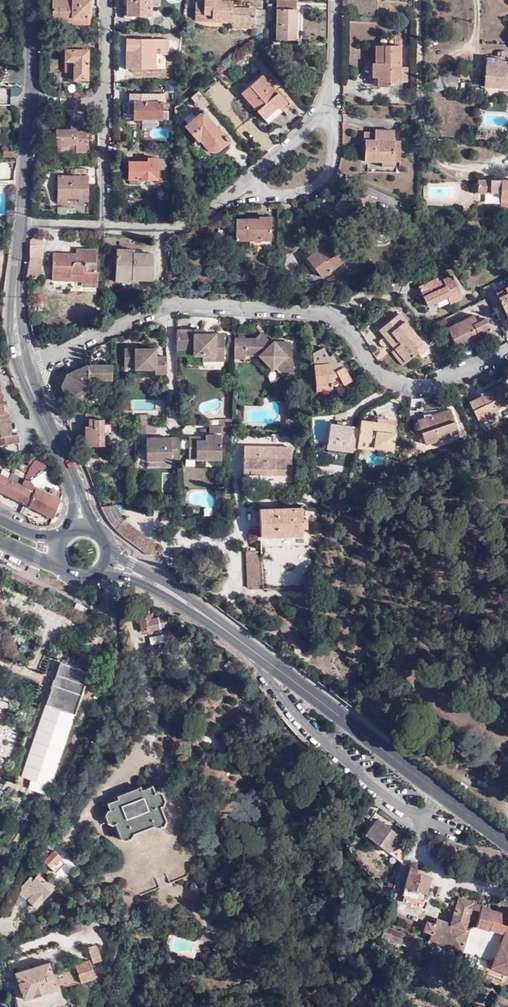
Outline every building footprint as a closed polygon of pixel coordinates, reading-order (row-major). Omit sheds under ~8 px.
[(126,20),(150,20),(150,8),(150,0),(126,0),(126,20)] [(219,6),(220,2),(203,1),(203,5),(195,5),(194,21),(230,23),(255,25),(255,11),(232,10),(225,10),(225,6),(219,6)] [(291,30),(296,30),(296,1),(276,1),(276,39),(291,39),(291,30)] [(232,2),(220,2),(219,6),(225,6),(225,10),(232,10),(232,2)] [(72,20),(89,20),(89,3),(51,3),(51,25),(72,25),(72,20)] [(169,42),(126,42),(125,71),(155,71),(155,50),(160,50),(160,56),(168,56),(169,42)] [(74,64),(73,75),(73,82),(86,83),(87,45),(61,44),(60,53),(65,53),(65,64),(74,64)] [(400,83),(400,82),(401,67),(402,46),(376,45),(375,62),(380,63),(379,78),(379,86),(390,87),(390,83),(400,83)] [(507,87),(507,59),(499,58),(484,57),(483,86),(507,87)] [(65,74),(73,75),(74,64),(65,64),(65,74)] [(458,68),(448,66),(447,78),(451,83),(457,83),(458,68)] [(197,68),(188,67),(187,75),(196,76),(197,68)] [(401,67),(400,82),(409,83),(410,68),(401,67)] [(259,74),(238,92),(263,120),(276,109),(278,111),(285,104),(259,74)] [(197,93),(190,99),(201,112),(208,106),(197,93)] [(146,94),(128,95),(128,103),(134,103),(134,115),(134,120),(162,120),(162,103),(146,103),(146,94)] [(193,114),(185,120),(189,124),(186,126),(197,141),(200,139),(209,149),(212,151),(215,151),(218,151),(230,141),(226,136),(224,137),(205,114),(206,113),(204,110),(196,117),(193,114)] [(90,126),(77,126),(77,131),(73,131),(56,131),(56,144),(58,144),(58,152),(86,152),(86,135),(90,135),(90,126)] [(375,129),(375,131),(375,139),(366,139),(366,160),(383,160),(394,160),(394,139),(385,139),(386,129),(375,129)] [(394,129),(386,129),(385,139),(394,139),(394,129)] [(375,139),(375,131),(365,131),(364,139),(366,139),(375,139)] [(146,165),(141,165),(125,165),(124,182),(125,182),(135,182),(156,183),(156,173),(156,162),(146,161),(146,165)] [(87,178),(74,178),(56,177),(56,202),(66,203),(66,199),(77,200),(77,203),(87,204),(87,178)] [(507,207),(507,180),(478,180),(478,193),(501,193),(501,207),(507,207)] [(257,219),(234,218),(233,239),(247,239),(247,243),(267,243),(268,216),(258,216),(257,219)] [(33,236),(30,239),(29,253),(26,278),(39,279),(43,237),(33,236)] [(317,253),(315,251),(305,260),(321,279),(346,259),(332,242),(317,253)] [(68,258),(65,255),(52,254),(52,275),(61,275),(60,279),(71,279),(71,276),(82,276),(82,282),(82,284),(98,284),(98,272),(95,272),(96,251),(76,250),(76,255),(76,259),(68,258)] [(122,257),(122,250),(113,250),(112,277),(128,277),(128,280),(149,280),(149,254),(129,254),(129,257),(122,257)] [(449,298),(451,304),(463,299),(453,277),(440,283),(438,280),(420,289),(429,307),(449,298)] [(498,294),(507,314),(507,289),(498,294)] [(432,314),(451,304),(449,298),(429,307),(432,314)] [(418,350),(425,344),(399,314),(380,330),(396,350),(407,364),(419,353),(420,353),(418,350)] [(475,316),(449,328),(458,348),(481,337),(482,339),(494,334),(487,319),(478,323),(475,316)] [(203,336),(177,336),(177,355),(194,355),(194,361),(203,361),(203,366),(224,367),(224,340),(211,340),(203,340),(203,336)] [(255,342),(235,342),(234,362),(244,362),(244,358),(257,359),(272,374),(277,369),(287,379),(294,372),(291,345),(284,345),(279,350),(274,345),(271,347),(261,336),(255,342)] [(429,350),(425,344),(418,350),(420,353),(419,353),(421,356),(429,350)] [(151,358),(151,350),(124,349),(124,368),(134,368),(134,371),(145,371),(154,371),(154,375),(166,375),(166,358),(157,358),(151,358)] [(407,364),(396,350),(393,352),(404,366),(407,364)] [(323,392),(323,397),(333,396),(333,391),(340,386),(343,391),(352,386),(344,373),(341,374),(334,361),(329,363),(324,354),(312,360),(315,392),(323,392)] [(112,382),(112,367),(88,367),(87,376),(78,376),(78,372),(70,375),(68,376),(62,388),(69,404),(77,404),(78,398),(87,398),(87,381),(112,382)] [(87,376),(88,367),(78,372),(78,376),(87,376)] [(482,397),(470,403),(478,418),(485,414),(488,419),(500,413),(498,408),(507,404),(507,387),(506,383),(491,390),(492,393),(482,397)] [(419,421),(428,446),(461,434),(452,410),(433,416),(433,415),(426,417),(427,418),(419,421)] [(4,442),(4,445),(18,443),(16,434),(10,435),(7,413),(0,414),(0,442),(4,442)] [(102,414),(86,414),(85,448),(102,448),(104,417),(102,414)] [(485,414),(478,418),(480,423),(488,419),(485,414)] [(380,424),(363,422),(363,423),(362,429),(361,440),(377,442),(376,448),(395,450),(398,426),(380,424)] [(361,440),(362,429),(344,427),(338,426),(332,425),(329,450),(359,454),(360,449),(361,440)] [(195,442),(195,439),(187,439),(187,461),(220,461),(219,437),(203,437),(203,439),(203,442),(195,442)] [(145,463),(177,463),(177,440),(161,440),(161,444),(154,443),(154,440),(145,441),(145,463)] [(377,442),(361,440),(360,449),(376,450),(376,448),(377,442)] [(244,448),(244,461),(246,461),(289,462),(290,449),(244,448)] [(44,459),(39,461),(31,461),(23,480),(10,473),(7,479),(0,475),(0,490),(29,505),(52,517),(59,500),(57,499),(58,493),(44,459)] [(246,461),(244,461),(243,476),(289,477),(289,462),(246,461)] [(29,505),(0,490),(0,492),(51,518),(52,517),(29,505)] [(259,509),(260,538),(303,536),(303,527),(306,527),(306,520),(302,520),(303,512),(306,510),(307,508),(306,506),(304,504),(302,504),(301,505),(299,508),(259,509)] [(117,507),(102,509),(107,518),(117,531),(139,531),(125,520),(117,507)] [(139,531),(117,531),(124,537),(141,548),(159,548),(156,543),(139,531)] [(262,552),(246,552),(247,588),(263,588),(262,552)] [(86,605),(76,600),(73,607),(83,612),(86,605)] [(138,614),(138,615),(139,622),(142,632),(161,628),(160,627),(167,625),(168,627),(176,625),(175,622),(165,617),(157,619),(157,618),(152,619),(151,611),(138,614)] [(74,714),(89,671),(60,661),(45,704),(74,714)] [(119,801),(108,806),(111,813),(109,814),(107,821),(111,829),(113,830),(116,831),(119,829),(125,843),(128,843),(130,844),(134,841),(134,840),(136,839),(135,837),(155,828),(157,830),(159,829),(161,830),(166,828),(166,825),(169,824),(162,810),(166,803),(162,795),(157,792),(154,793),(151,786),(140,791),(139,787),(118,797),(119,801)] [(398,834),(376,819),(364,836),(401,862),(407,854),(394,845),(398,840),(395,838),(398,834)] [(47,850),(39,858),(54,873),(62,866),(57,861),(61,858),(55,851),(51,855),(47,850)] [(418,874),(420,870),(410,867),(401,900),(425,907),(426,902),(423,901),(430,878),(418,874)] [(40,873),(38,875),(48,884),(50,882),(40,873)] [(48,884),(38,875),(34,879),(31,876),(26,881),(30,884),(27,887),(32,893),(26,899),(33,905),(51,887),(48,884)] [(476,920),(474,927),(487,932),(488,930),(503,935),(489,967),(507,975),(507,910),(496,907),(494,912),(484,909),(481,906),(470,903),(470,901),(457,897),(448,924),(435,920),(433,925),(426,922),(423,930),(430,933),(428,939),(460,952),(467,930),(463,929),(467,917),(476,920)] [(80,922),(67,928),(70,935),(83,929),(80,922)] [(400,945),(404,934),(390,929),(384,926),(381,932),(379,936),(400,945)] [(195,953),(196,941),(169,940),(169,952),(195,953)] [(97,946),(89,949),(94,964),(102,961),(97,946)] [(90,961),(63,969),(68,986),(94,978),(90,961)] [(14,974),(22,1000),(15,1002),(17,1006),(67,1006),(69,1006),(63,988),(55,989),(48,964),(14,974)]
